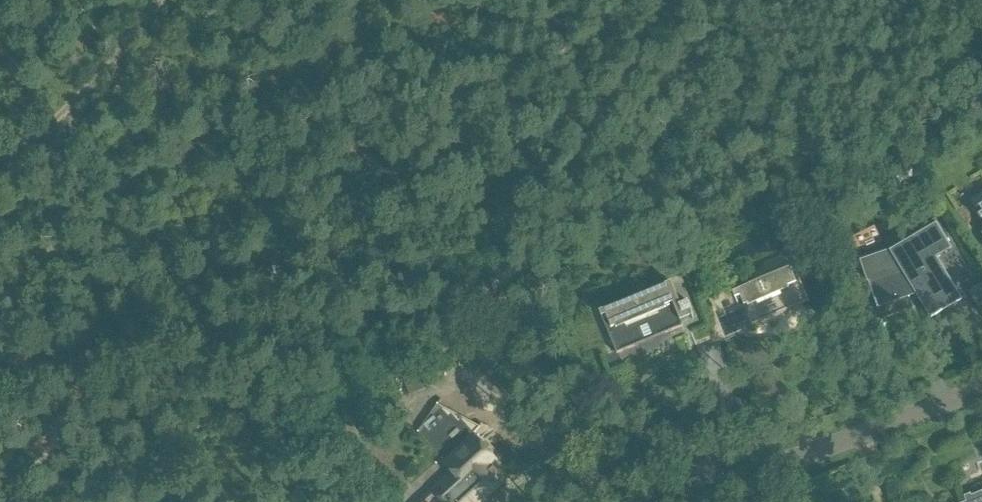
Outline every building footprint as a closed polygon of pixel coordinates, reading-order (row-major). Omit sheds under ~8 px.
[(977,211),(981,219),(981,192),(971,200),(978,209),(977,211)] [(888,265),(882,248),(861,256),(867,272),(865,273),(875,304),(917,289),(934,316),(961,300),(935,256),(915,268),(909,258),(888,265)] [(707,294),(727,341),(744,334),(741,327),(750,323),(751,325),(809,302),(794,266),(733,291),(731,285),(707,294)] [(727,341),(707,294),(681,305),(671,282),(600,312),(617,354),(688,325),(696,346),(706,342),(709,348),(727,341)] [(482,499),(485,501),(509,480),(496,464),(499,461),(474,434),(478,425),(437,404),(417,432),(446,459),(442,462),(452,473),(423,501),(479,501),(482,499)] [(970,496),(973,501),(981,501),(981,491),(970,496)]
